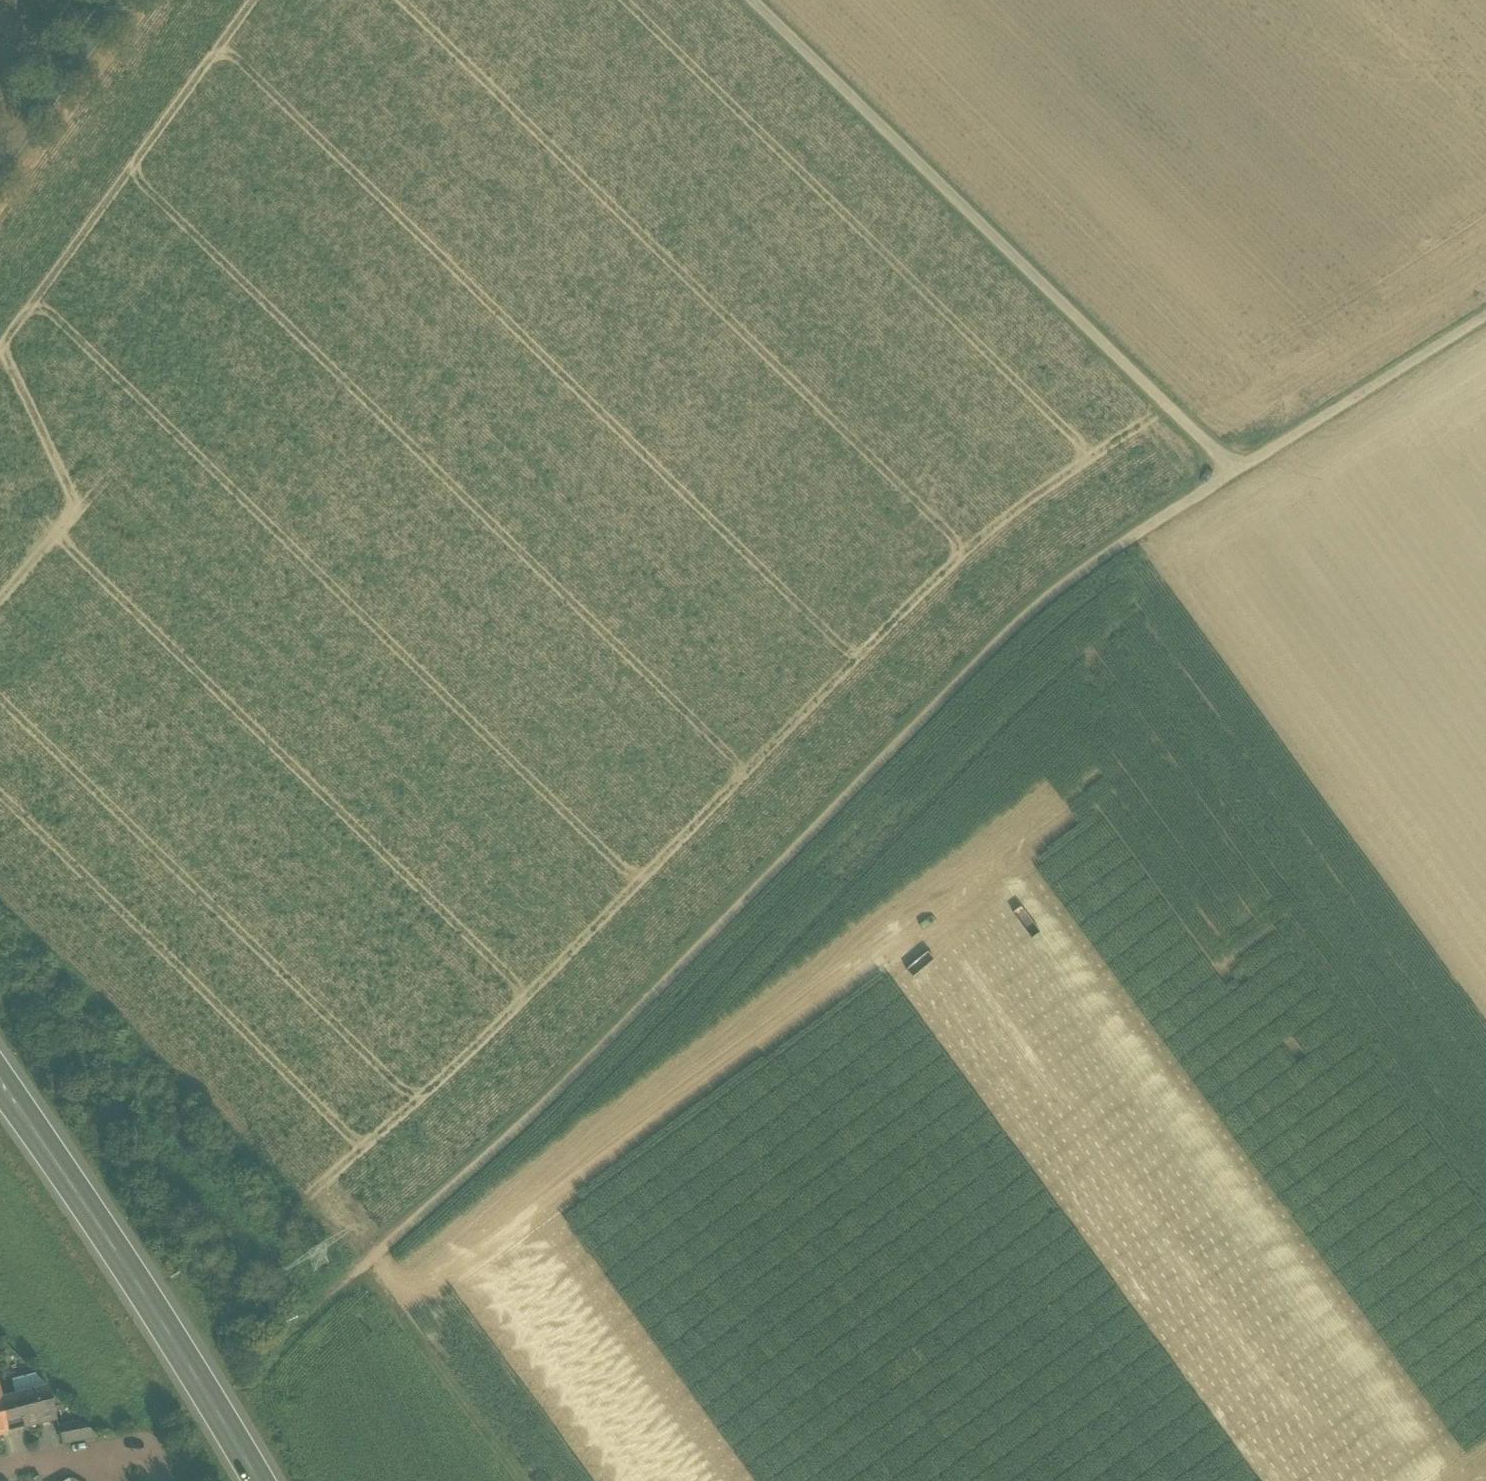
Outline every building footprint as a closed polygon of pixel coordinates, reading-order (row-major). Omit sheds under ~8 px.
[(48,1389),(35,1376),(11,1382),(15,1397),(23,1428),(23,1429),(56,1421),(48,1389)] [(0,1401),(0,1407),(7,1433),(7,1432),(23,1428),(15,1397),(0,1401)] [(83,1424),(58,1429),(61,1444),(95,1438),(83,1424)]
